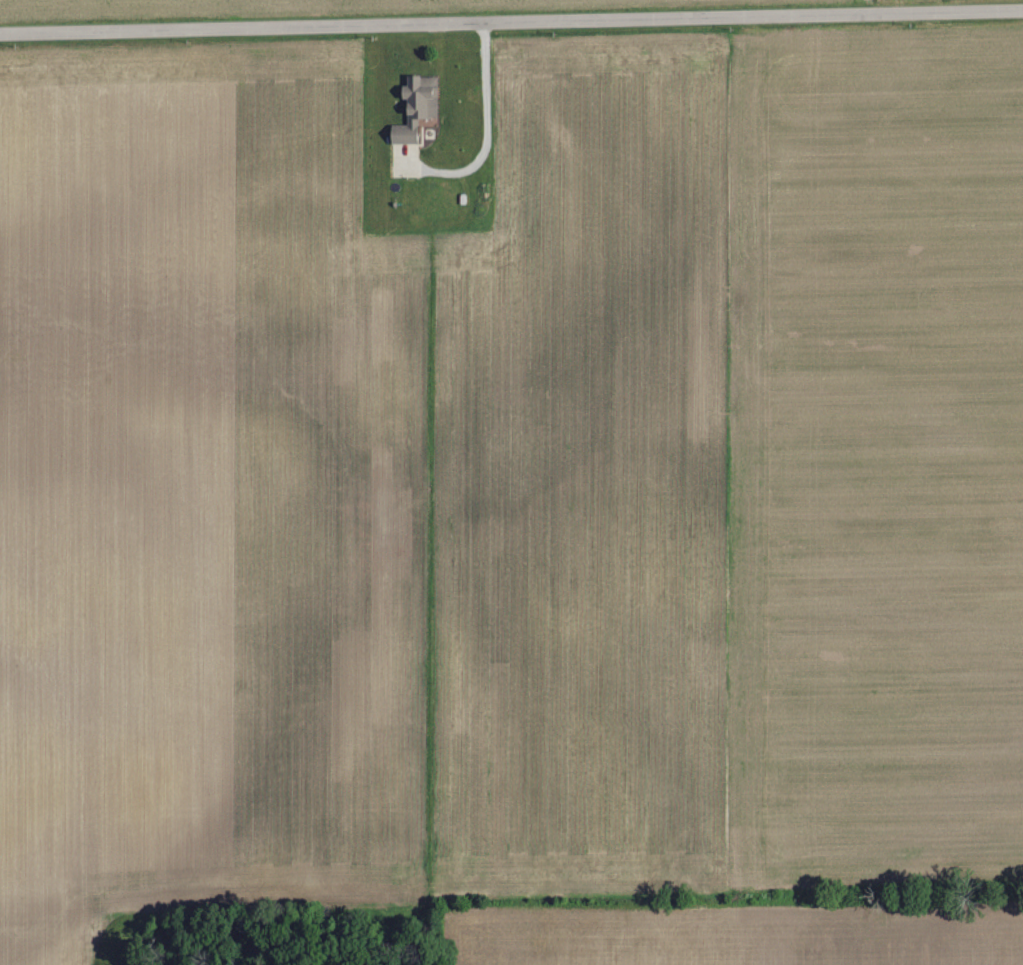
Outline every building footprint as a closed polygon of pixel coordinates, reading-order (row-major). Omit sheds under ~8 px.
[(434,77),(408,77),(408,86),(403,87),(403,98),(408,98),(408,126),(393,126),(393,141),(419,140),(418,117),(434,117),(434,77)]
